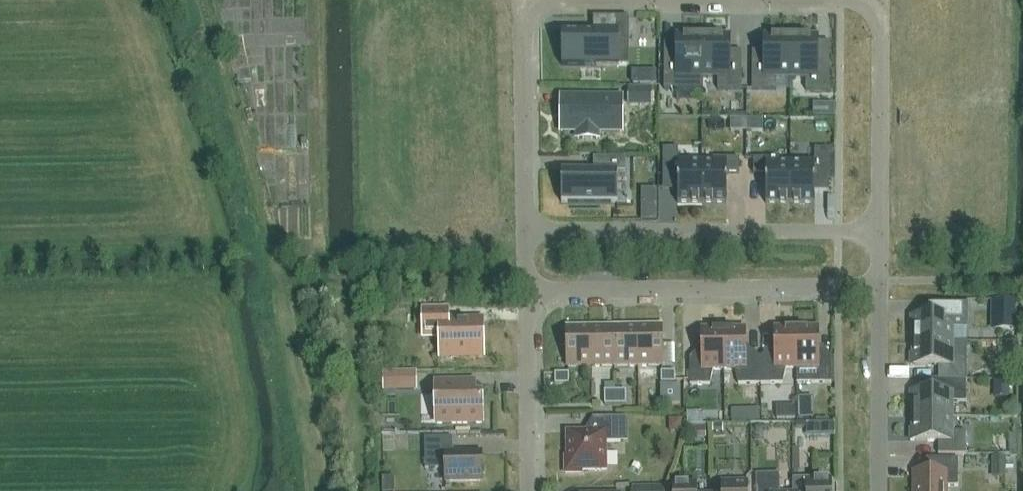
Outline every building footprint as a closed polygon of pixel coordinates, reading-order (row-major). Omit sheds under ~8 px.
[(562,32),(562,33),(563,33),(563,65),(561,65),(561,66),(619,66),(619,65),(617,65),(617,41),(629,41),(629,18),(593,18),(593,32),(562,32)] [(676,61),(664,61),(664,89),(703,90),(703,78),(703,35),(676,35),(676,41),(676,61)] [(729,62),(729,35),(703,35),(703,78),(717,78),(717,90),(741,90),(741,62),(729,62)] [(752,90),(776,90),(776,78),(791,78),(791,36),(764,36),(764,62),(752,62),(752,90)] [(791,36),(791,78),(805,78),(805,90),(829,90),(829,62),(817,62),(817,36),(791,36)] [(629,89),(629,95),(641,95),(641,101),(651,101),(651,89),(629,89)] [(597,139),(597,132),(621,132),(621,98),(561,98),(561,131),(578,131),(578,139),(597,139)] [(825,105),(825,117),(834,117),(834,105),(825,105)] [(730,119),(730,131),(746,131),(746,119),(730,119)] [(762,131),(762,119),(746,119),(746,131),(762,131)] [(677,203),(702,203),(702,163),(678,163),(678,149),(663,149),(663,176),(677,176),(677,190),(677,203)] [(814,164),(790,164),(790,204),(814,204),(815,178),(829,178),(829,150),(814,149),(814,164)] [(565,203),(618,203),(619,171),(629,171),(629,157),(597,157),(597,171),(565,171),(565,203)] [(702,163),(702,203),(726,204),(726,174),(739,174),(739,159),(713,159),(713,163),(702,163)] [(779,159),(753,159),(753,174),(765,174),(765,204),(790,204),(790,164),(789,164),(779,164),(779,159)] [(641,213),(641,221),(657,222),(657,213),(641,213)] [(995,300),(995,320),(1016,320),(1016,300),(995,300)] [(912,342),(952,342),(952,327),(966,327),(966,304),(938,304),(938,317),(910,317),(910,328),(912,328),(912,342)] [(480,355),(479,321),(446,322),(445,309),(425,309),(425,332),(442,331),(442,356),(480,355)] [(591,367),(614,367),(613,326),(590,327),(591,367)] [(614,367),(637,366),(637,326),(613,326),(614,367)] [(661,326),(637,326),(637,366),(662,366),(661,326)] [(760,384),(782,384),(785,368),(796,368),(795,326),(785,326),(785,328),(773,328),(774,357),(759,357),(760,384)] [(796,368),(796,384),(831,383),(830,356),(818,356),(817,327),(806,328),(806,326),(795,326),(796,368)] [(566,367),(591,367),(590,327),(566,327),(566,367)] [(723,369),(722,327),(712,327),(712,329),(701,329),(701,358),(689,358),(689,385),(709,385),(713,370),(723,369)] [(722,327),(723,369),(734,369),(737,384),(760,384),(759,357),(745,357),(745,329),(733,329),(733,327),(722,327)] [(952,342),(912,342),(912,355),(910,355),(909,366),(937,366),(937,379),(965,380),(966,357),(952,357),(952,342)] [(1017,354),(1018,343),(1005,343),(1004,353),(1017,354)] [(661,383),(674,382),(674,372),(660,372),(661,383)] [(384,374),(384,390),(414,389),(414,373),(384,374)] [(554,384),(568,384),(568,373),(554,373),(554,384)] [(965,380),(937,379),(937,393),(909,393),(909,403),(911,403),(911,417),(951,417),(951,402),(965,402),(965,380)] [(1009,399),(1009,381),(993,381),(993,399),(1009,399)] [(474,405),(473,382),(435,383),(436,423),(481,423),(481,405),(474,405)] [(661,388),(662,405),(679,405),(679,388),(661,388)] [(604,405),(615,405),(614,391),(604,391),(604,405)] [(625,391),(614,391),(615,405),(625,404),(625,391)] [(759,421),(759,409),(748,409),(748,421),(759,421)] [(799,418),(813,418),(813,410),(799,410),(799,418)] [(951,417),(911,417),(911,431),(909,431),(909,441),(937,441),(937,454),(965,454),(965,432),(951,432),(951,417)] [(564,473),(582,473),(582,470),(605,470),(605,442),(620,442),(619,418),(591,418),(592,432),(566,432),(566,456),(564,456),(564,473)] [(395,420),(384,420),(384,433),(395,433),(395,420)] [(834,423),(822,423),(822,437),(835,437),(834,423)] [(723,425),(712,424),(712,433),(723,433),(723,425)] [(424,438),(424,469),(444,469),(444,482),(481,481),(481,453),(452,454),(452,438),(424,438)] [(992,458),(992,466),(1005,466),(1005,458),(992,458)] [(913,473),(913,490),(945,490),(945,486),(957,486),(957,459),(925,459),(925,473),(913,473)] [(755,474),(755,490),(779,490),(779,473),(755,474)] [(830,479),(806,479),(806,490),(830,490),(830,479)] [(697,482),(687,482),(673,483),(673,490),(697,490),(697,482)] [(746,482),(723,482),(723,490),(746,490),(746,482)]
